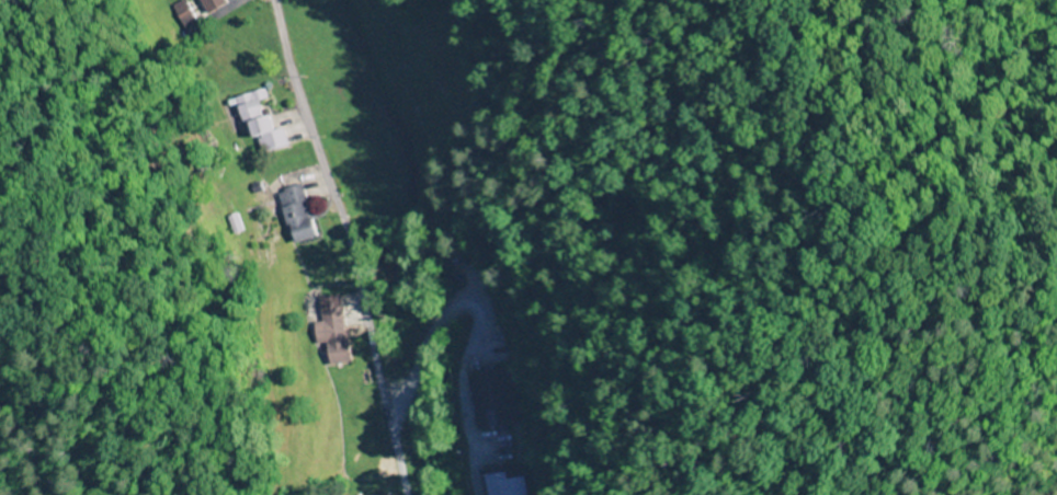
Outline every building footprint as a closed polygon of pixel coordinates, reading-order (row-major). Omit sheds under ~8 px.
[(202,19),(232,5),(230,0),(193,0),(202,19)] [(293,146),(283,113),(270,117),(265,100),(272,98),(270,89),(243,97),(259,155),(293,146)] [(303,212),(298,194),(286,197),(297,245),(323,239),(316,209),(303,212)] [(341,295),(312,300),(324,368),(353,362),(341,295)] [(517,423),(507,369),(473,376),(483,429),(517,423)] [(493,494),(527,494),(522,464),(488,470),(493,494)]
